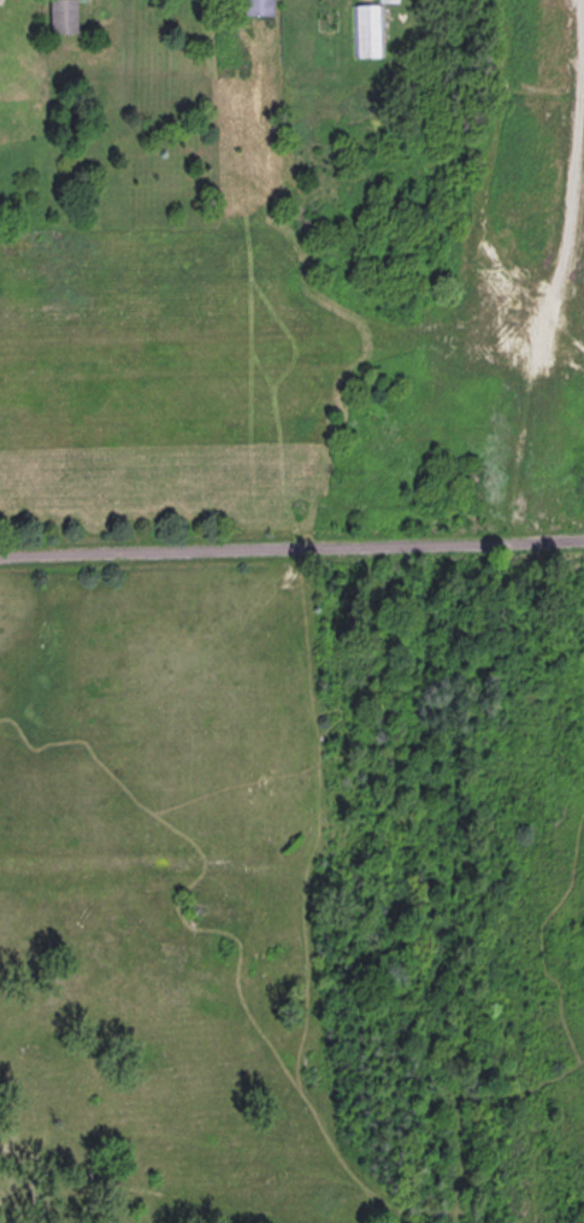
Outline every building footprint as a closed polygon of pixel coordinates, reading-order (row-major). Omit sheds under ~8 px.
[(73,0),(47,0),(47,34),(73,34),(73,0)] [(242,14),(271,14),(271,0),(242,0),(242,14)] [(353,58),(382,58),(382,5),(353,5),(353,58)]
